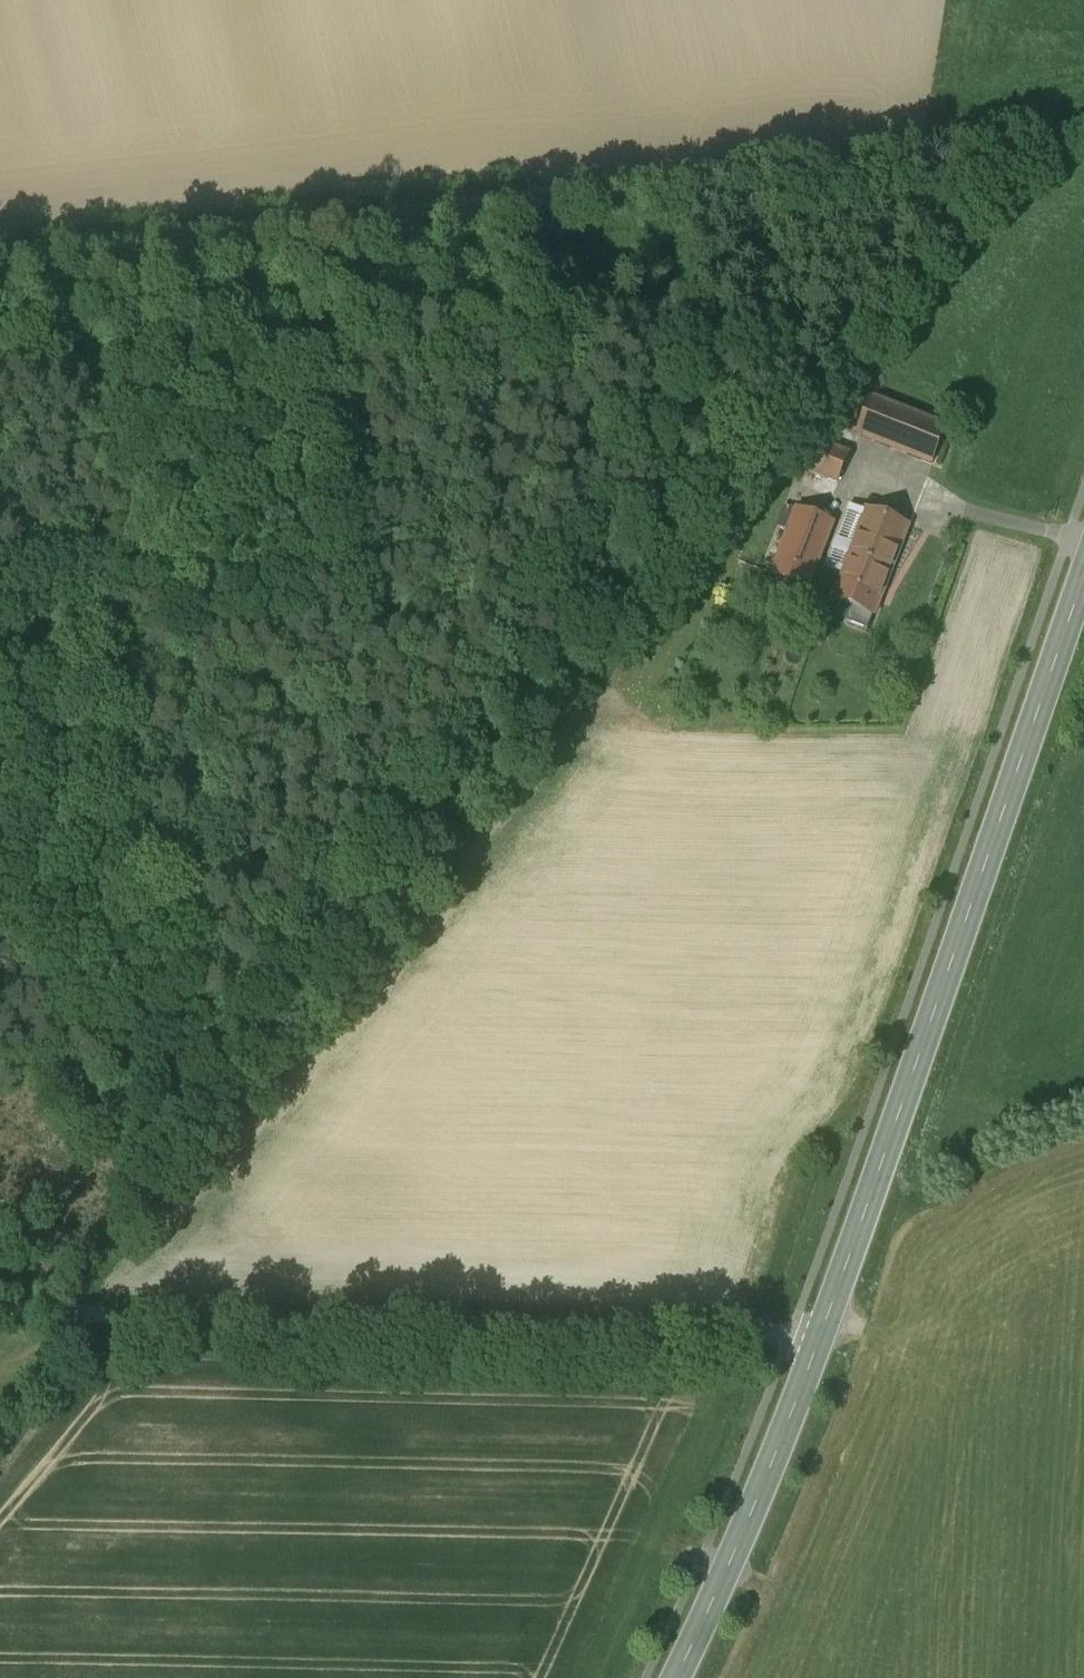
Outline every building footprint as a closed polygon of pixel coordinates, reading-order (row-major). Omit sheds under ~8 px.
[(872,399),(857,436),(933,466),(947,429),(872,399)] [(818,444),(801,486),(833,499),(850,457),(818,444)] [(833,526),(798,512),(773,575),(808,589),(833,526)] [(867,512),(851,554),(892,571),(909,528),(867,512)] [(892,571),(851,554),(833,599),(853,607),(847,623),(868,631),(892,571)]
